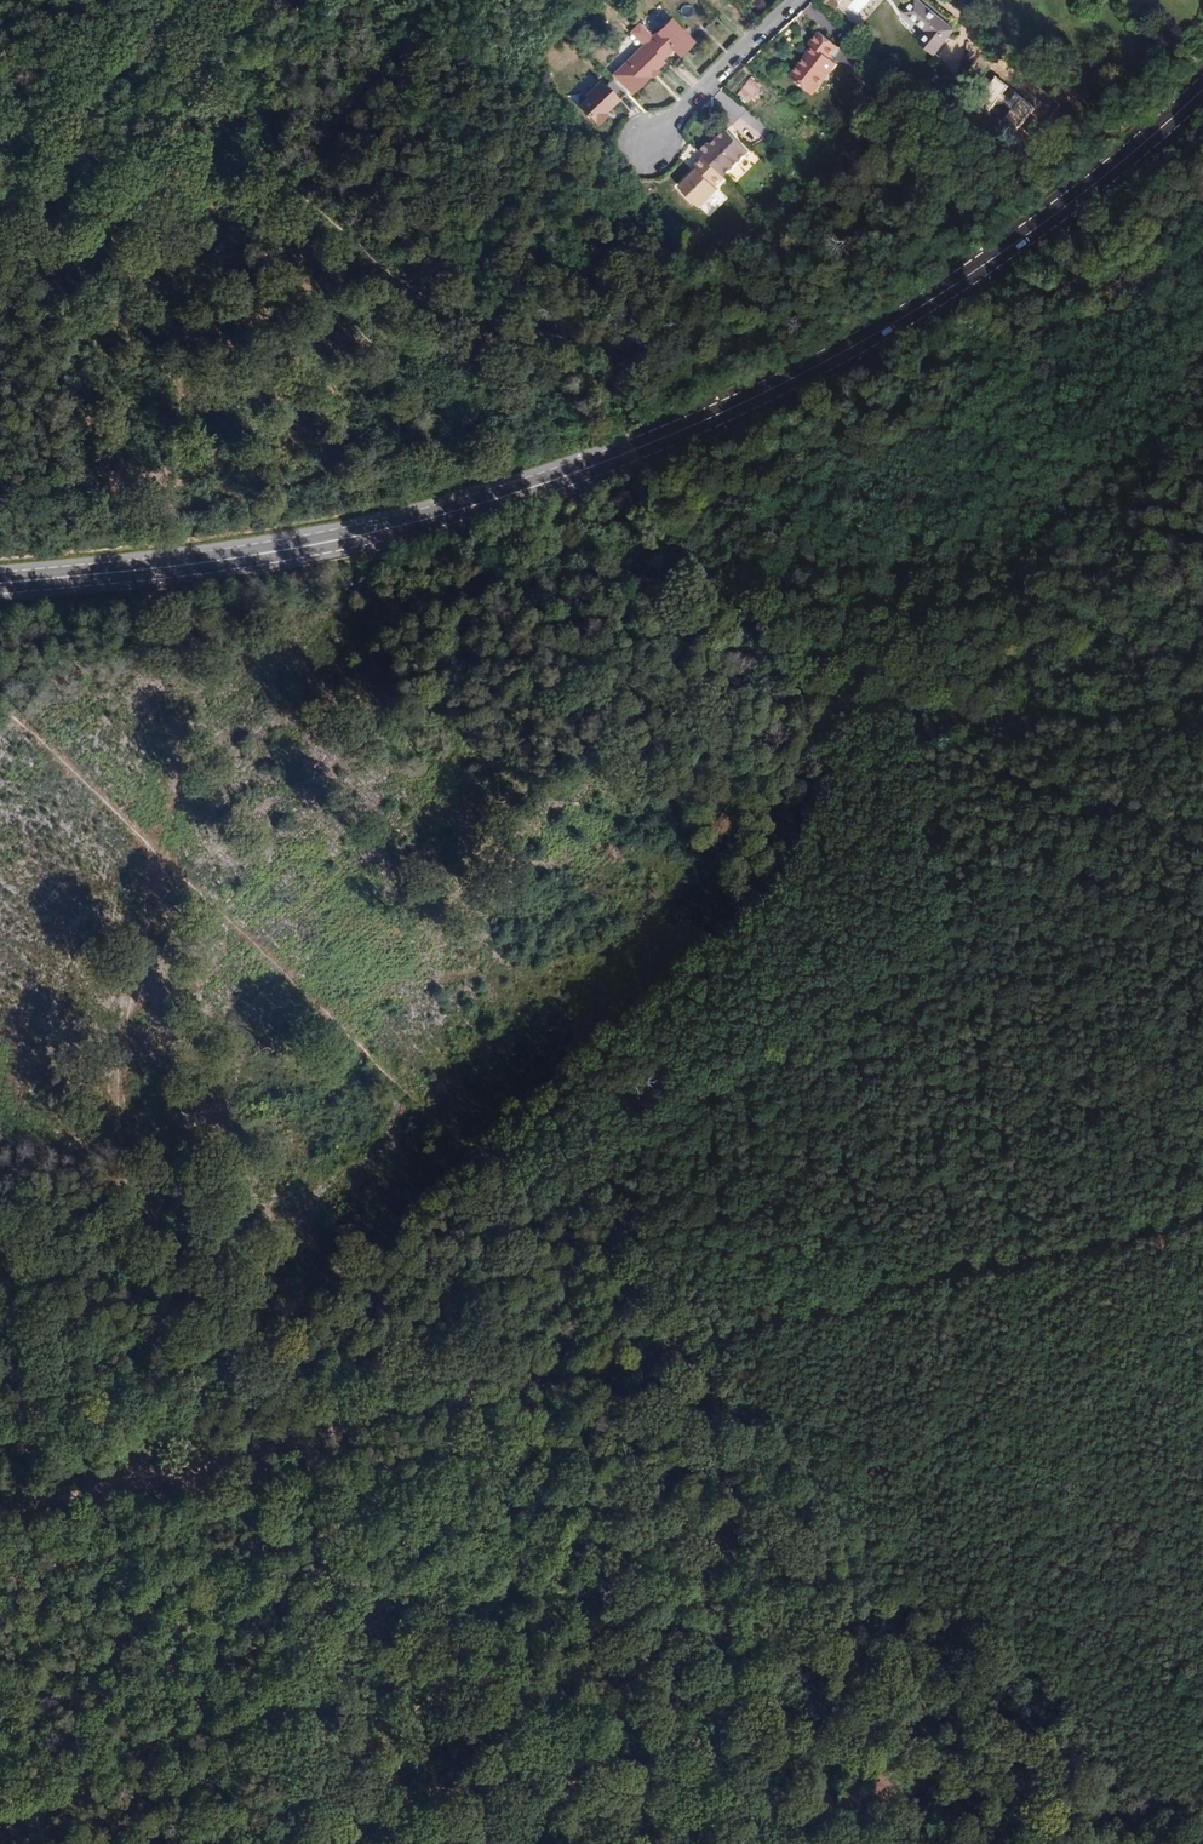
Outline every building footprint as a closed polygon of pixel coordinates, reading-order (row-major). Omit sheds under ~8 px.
[(955,34),(915,5),(905,19),(932,38),(924,49),(937,58),(955,34)] [(655,27),(668,15),(660,6),(646,18),(655,27)] [(635,97),(668,64),(664,61),(675,50),(682,57),(696,43),(674,21),(639,56),(635,55),(630,60),(631,64),(616,79),(635,97)] [(821,92),(840,65),(832,60),(841,48),(820,33),(811,45),(815,48),(809,56),(812,59),(796,82),(813,94),(821,92)] [(602,113),(617,99),(598,79),(574,103),(595,124),(604,115),(602,113)] [(749,106),(759,93),(749,85),(740,99),(749,106)] [(747,151),(724,129),(701,153),(703,155),(724,175),(747,151)] [(724,175),(703,155),(694,165),(695,167),(717,187),(727,179),(724,175)] [(717,187),(695,167),(678,186),(701,210),(721,190),(717,187)]
